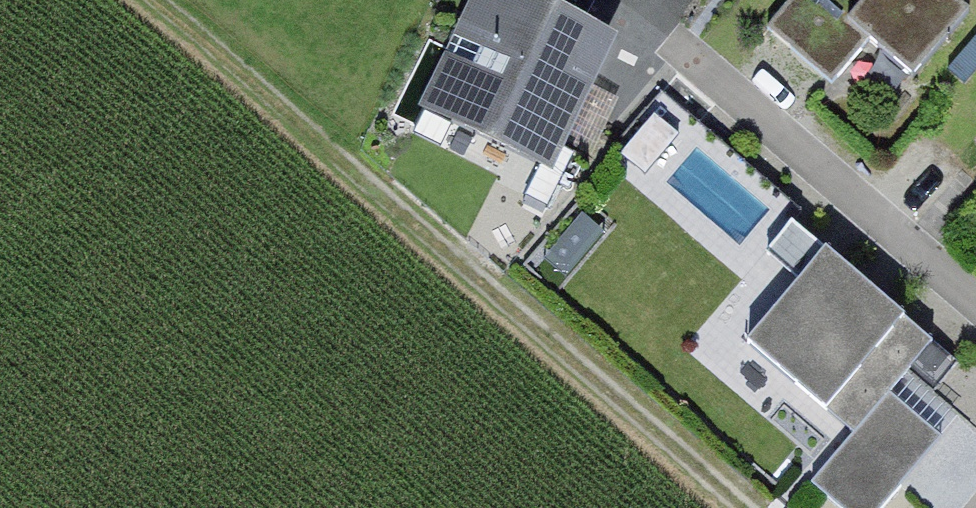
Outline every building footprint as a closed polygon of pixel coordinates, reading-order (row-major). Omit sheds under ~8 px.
[(549,178),(613,34),(537,0),(470,0),(417,119),(549,178)] [(766,26),(830,81),(868,37),(911,74),(962,16),(943,0),(867,0),(862,5),(856,0),(789,0),(766,26)] [(678,137),(654,117),(621,157),(645,177),(678,137)] [(844,439),(926,345),(823,255),(741,350),(844,439)] [(831,507),(883,507),(944,438),(889,391),(806,487),(831,507)]
